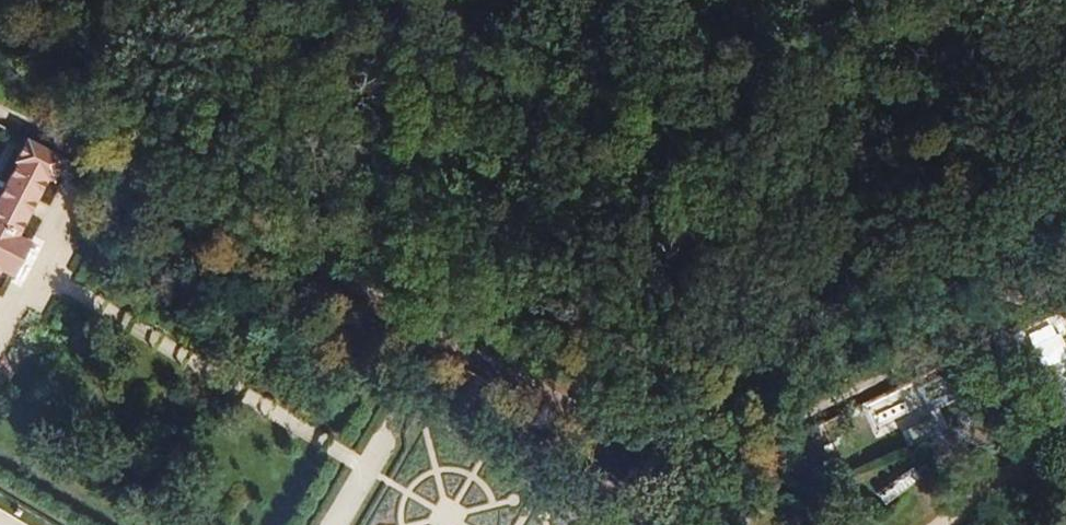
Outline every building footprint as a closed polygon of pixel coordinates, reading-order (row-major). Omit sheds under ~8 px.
[(13,279),(31,245),(18,238),(48,180),(54,183),(66,160),(29,140),(17,164),(19,165),(0,202),(0,272),(13,279)]
